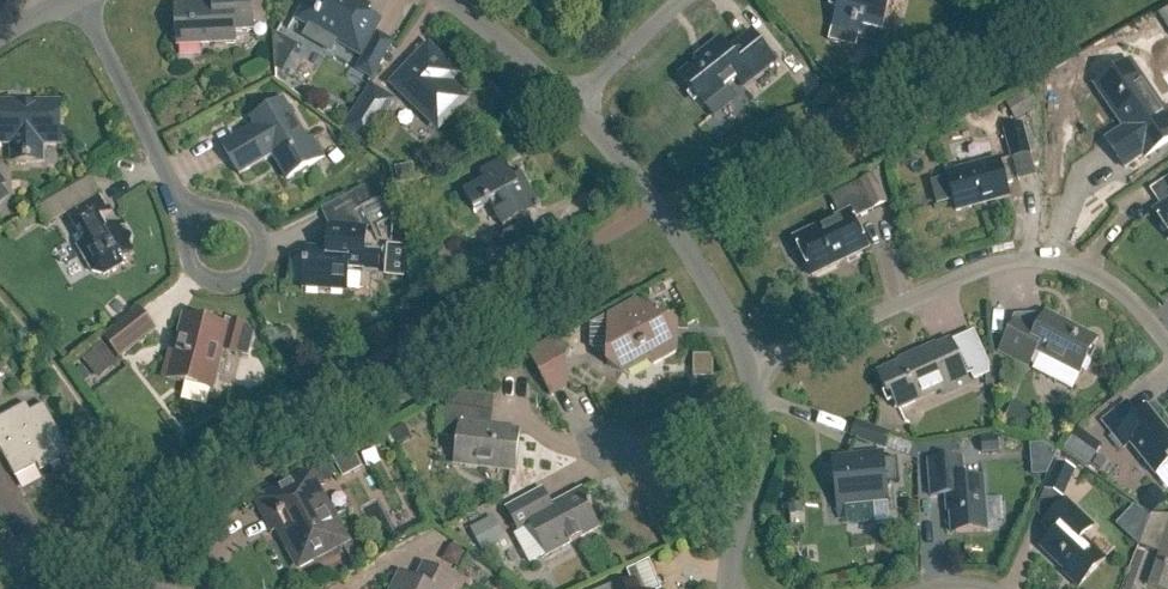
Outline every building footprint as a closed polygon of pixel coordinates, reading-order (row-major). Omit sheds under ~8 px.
[(254,33),(252,0),(213,0),(213,6),(176,8),(178,49),(236,46),(235,34),(254,33)] [(381,23),(367,15),(370,9),(355,0),(308,0),(296,20),(312,29),(315,24),(338,38),(335,43),(360,57),(381,23)] [(830,4),(838,6),(832,30),(829,42),(856,48),(859,37),(860,37),(863,28),(882,33),(890,0),(831,0),(830,4)] [(273,33),(275,71),(282,75),(297,48),(273,33)] [(372,81),(394,43),(377,33),(355,72),(372,81)] [(744,89),(775,63),(752,34),(730,52),(721,41),(706,53),(708,56),(680,78),(704,108),(738,81),(744,89)] [(438,129),(464,102),(438,77),(447,69),(429,51),(394,86),(438,129)] [(1131,64),(1095,88),(1123,130),(1106,142),(1124,170),(1142,158),(1144,160),(1167,144),(1167,111),(1164,114),(1131,64)] [(366,143),(392,103),(372,90),(346,130),(366,143)] [(1015,124),(1035,113),(1025,95),(1006,106),(1015,124)] [(308,142),(284,101),(250,121),(254,127),(221,146),(240,177),(273,158),(287,182),(325,160),(312,140),(308,142)] [(60,105),(0,105),(0,145),(13,145),(13,162),(42,162),(42,145),(60,145),(60,105)] [(1030,155),(1022,127),(1004,132),(1012,159),(1030,155)] [(504,230),(540,210),(522,176),(514,180),(504,162),(480,175),(485,184),(464,195),(474,213),(490,205),(504,230)] [(946,176),(946,178),(930,183),(937,206),(953,202),(956,213),(1009,199),(1006,186),(1012,184),(1009,173),(1003,175),(999,162),(946,176)] [(854,222),(888,205),(874,177),(830,199),(839,219),(794,241),(812,279),(868,251),(854,222)] [(391,198),(383,182),(353,196),(361,213),(362,212),(372,232),(391,223),(389,214),(384,201),(391,198)] [(120,247),(128,242),(119,227),(108,233),(100,220),(112,213),(109,208),(106,210),(99,198),(66,217),(87,253),(83,256),(93,274),(105,277),(119,269),(115,263),(126,256),(120,247)] [(1153,213),(1167,235),(1167,203),(1153,213)] [(31,217),(4,233),(9,241),(36,225),(31,217)] [(504,255),(538,237),(530,224),(497,242),(504,255)] [(365,250),(366,231),(329,228),(328,252),(309,250),(308,265),(304,265),(302,289),(346,293),(348,269),(363,270),(362,275),(379,276),(380,251),(365,250)] [(677,354),(678,328),(637,303),(609,318),(608,366),(630,379),(677,354)] [(120,360),(156,332),(139,311),(103,339),(120,360)] [(1080,377),(1098,341),(1045,315),(1036,333),(1014,322),(999,354),(1028,369),(1036,355),(1080,377)] [(225,328),(184,318),(175,354),(170,352),(163,380),(214,392),(223,354),(237,357),(237,356),(249,359),(254,336),(245,325),(233,322),(233,323),(226,322),(225,328)] [(989,376),(989,366),(974,333),(950,343),(935,350),(934,347),(911,357),(913,360),(878,375),(888,397),(892,396),(898,411),(950,389),(952,394),(969,387),(966,378),(970,376),(974,383),(989,376)] [(286,344),(284,338),(279,335),(273,336),(270,341),(271,347),(277,351),(283,349),(286,344)] [(565,391),(567,351),(553,342),(530,354),(553,397),(565,391)] [(1137,417),(1127,404),(1102,424),(1124,450),(1129,445),(1156,477),(1167,467),(1167,436),(1146,409),(1137,417)] [(72,458),(69,452),(71,451),(67,445),(66,446),(45,408),(31,415),(26,406),(0,420),(0,457),(2,456),(14,480),(47,463),(50,469),(72,458)] [(511,472),(516,433),(481,429),(483,412),(447,408),(443,439),(462,441),(459,466),(511,472)] [(892,437),(860,425),(857,425),(852,440),(886,452),(886,451),(907,459),(912,448),(890,440),(892,437)] [(391,435),(397,447),(410,440),(404,428),(391,435)] [(982,456),(999,455),(998,438),(981,439),(982,456)] [(1071,442),(1062,456),(1085,472),(1095,458),(1071,442)] [(1048,476),(1047,447),(1025,448),(1027,477),(1048,476)] [(882,455),(834,460),(839,508),(840,519),(844,518),(843,508),(872,505),(874,525),(889,524),(887,504),(885,486),(899,485),(897,462),(883,463),(882,455)] [(952,535),(988,533),(984,480),(964,482),(962,459),(929,462),(932,498),(949,497),(952,535)] [(1057,464),(1044,492),(1062,500),(1075,472),(1057,464)] [(299,567),(346,542),(318,491),(323,489),(314,472),(258,502),(270,524),(274,522),(299,567)] [(547,557),(599,530),(589,512),(593,510),(583,492),(552,508),(543,491),(507,510),(519,534),(531,527),(547,557)] [(1091,528),(1065,503),(1042,527),(1052,537),(1041,549),(1065,572),(1063,574),(1079,588),(1105,561),(1081,538),(1091,528)] [(1151,517),(1139,548),(1159,555),(1148,587),(1153,588),(1167,588),(1167,518),(1151,517)] [(493,518),(470,530),(482,553),(505,540),(493,518)] [(457,583),(425,567),(417,583),(402,575),(394,588),(454,588),(457,583)]
